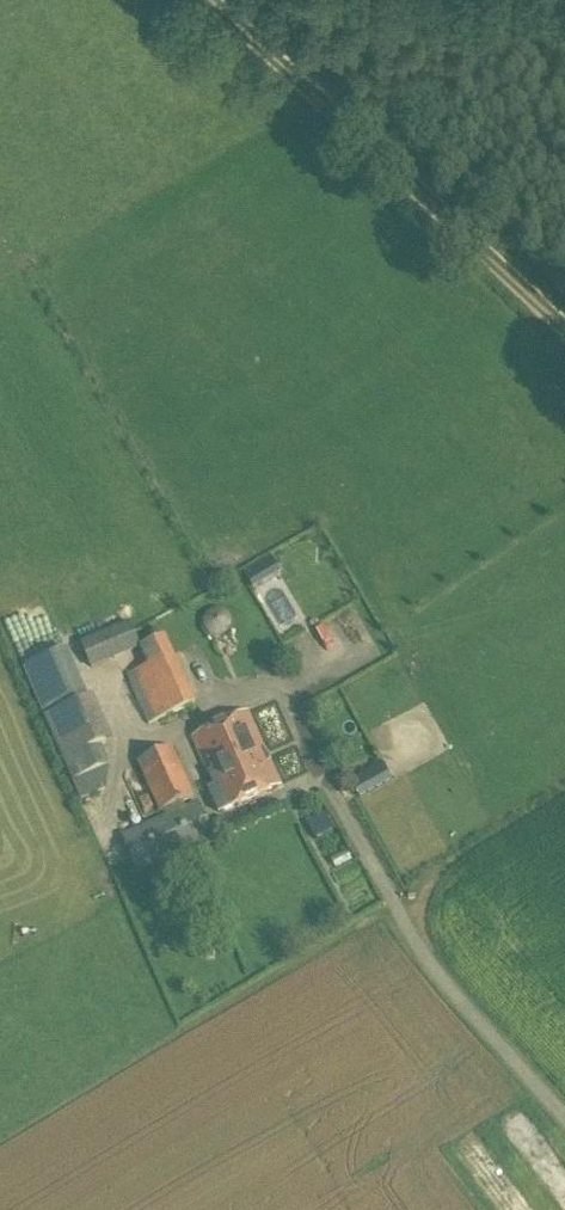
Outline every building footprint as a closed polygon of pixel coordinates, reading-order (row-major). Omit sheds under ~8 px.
[(271,615),(284,609),(265,568),(252,574),(271,615)] [(213,616),(214,632),(230,631),(230,615),(213,616)] [(79,642),(80,644),(89,669),(139,647),(128,621),(79,642)] [(146,725),(196,703),(168,639),(148,648),(154,663),(127,675),(146,725)] [(22,668),(23,671),(70,782),(72,782),(79,800),(106,789),(109,766),(101,746),(113,740),(92,696),(87,698),(66,649),(22,668)] [(247,713),(191,739),(214,788),(209,791),(219,812),(224,809),(225,811),(281,784),(247,713)] [(159,812),(194,797),(171,746),(136,762),(159,812)] [(358,799),(393,780),(382,761),(349,779),(358,799)] [(138,875),(215,841),(197,802),(121,836),(138,875)] [(334,829),(324,812),(306,823),(315,840),(334,829)]
